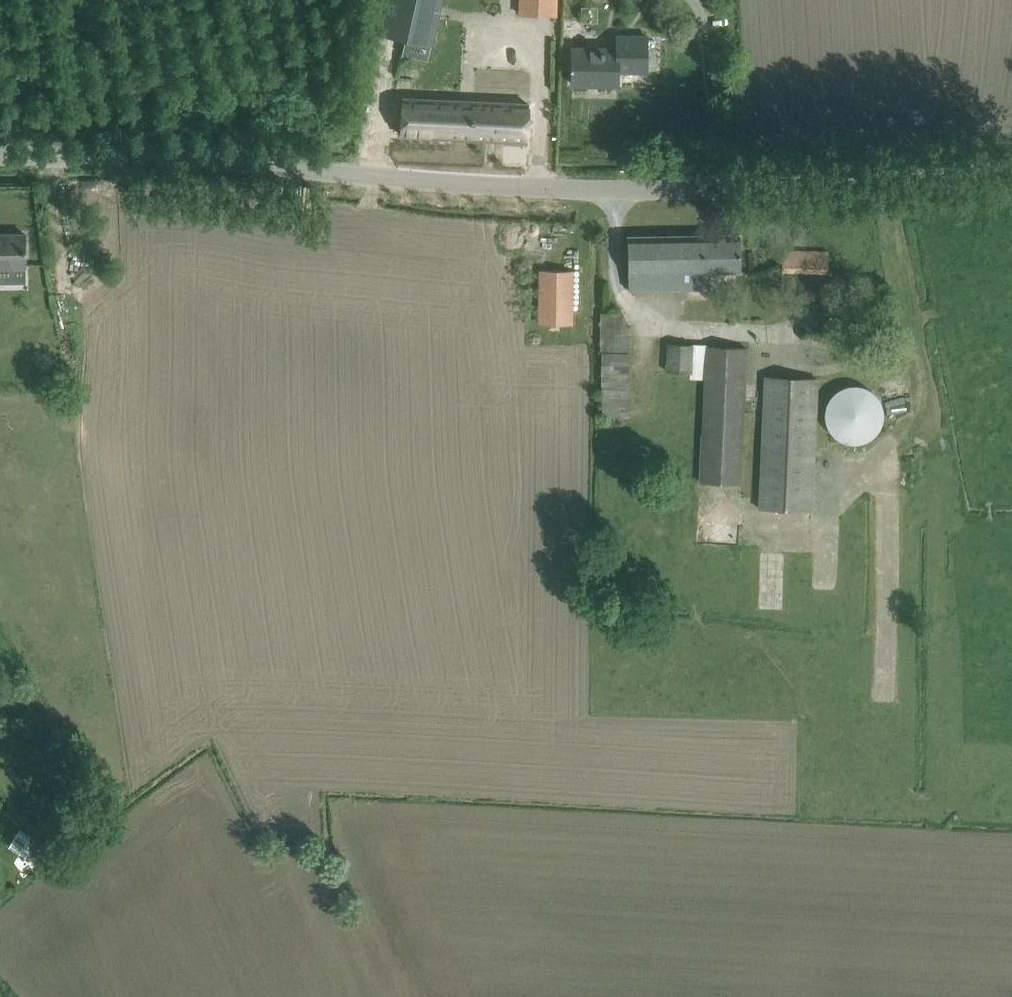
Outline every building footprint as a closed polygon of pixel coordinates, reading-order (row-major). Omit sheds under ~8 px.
[(373,37),(422,49),(434,0),(382,0),(373,37)] [(557,0),(516,0),(516,13),(557,14),(557,0)] [(618,49),(618,72),(647,72),(647,52),(648,36),(618,35),(617,49),(618,49)] [(618,84),(618,72),(618,49),(617,49),(573,48),(573,84),(618,84)] [(528,141),(529,104),(403,98),(401,135),(528,141)] [(0,234),(0,266),(26,266),(26,254),(26,234),(0,234)] [(629,289),(711,287),(725,287),(725,272),(741,272),(741,254),(740,234),(628,236),(629,289)] [(783,250),(782,270),(828,271),(829,251),(783,250)] [(572,324),(572,322),(573,270),(541,270),(540,323),(572,324)] [(632,416),(631,325),(625,325),(625,312),(612,312),(613,350),(611,350),(611,355),(602,355),(604,416),(617,416),(617,422),(628,421),(628,416),(632,416)] [(670,343),(669,372),(705,373),(705,380),(701,481),(743,483),(749,346),(708,344),(670,343)] [(765,375),(759,508),(814,510),(820,377),(765,375)] [(856,443),(862,442),(867,441),(872,438),(877,434),(881,428),(884,422),(885,415),(885,408),(883,402),(880,397),(877,393),(872,389),(867,386),(860,384),(854,384),(847,385),(840,388),(835,392),(831,397),(829,402),(827,408),(826,413),(827,420),(829,426),(833,432),(838,437),(844,440),(850,442),(856,443)] [(0,674),(0,697),(12,689),(2,673),(0,674)]
